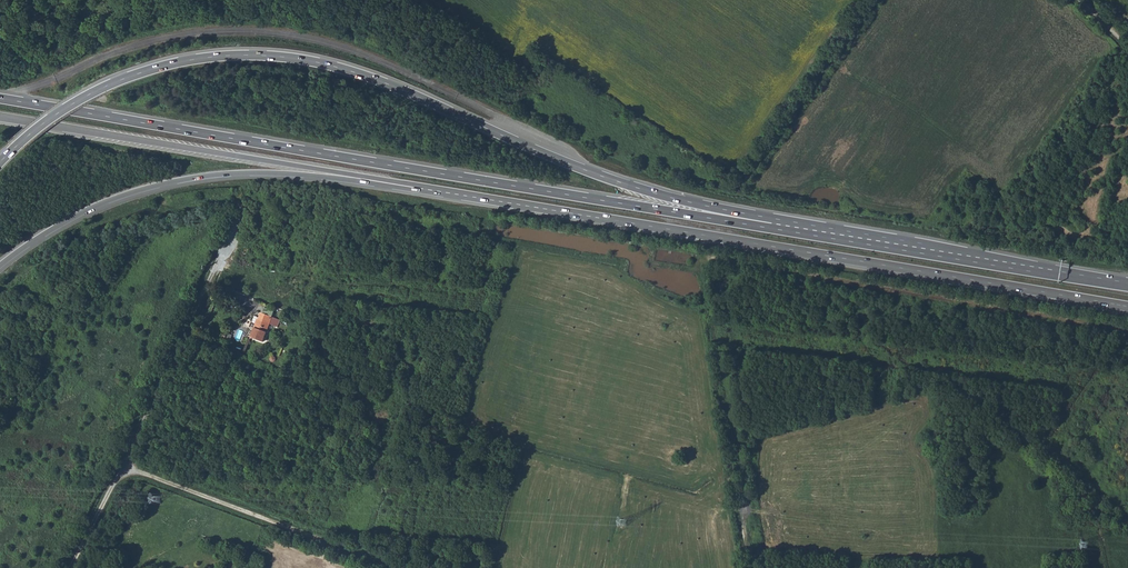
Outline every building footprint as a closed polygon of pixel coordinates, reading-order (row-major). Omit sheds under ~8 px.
[(252,332),(250,337),(262,341),(268,323),(276,326),(278,319),(261,313),(257,323),(256,322),(253,328),(254,329),(253,333),(252,332)]
